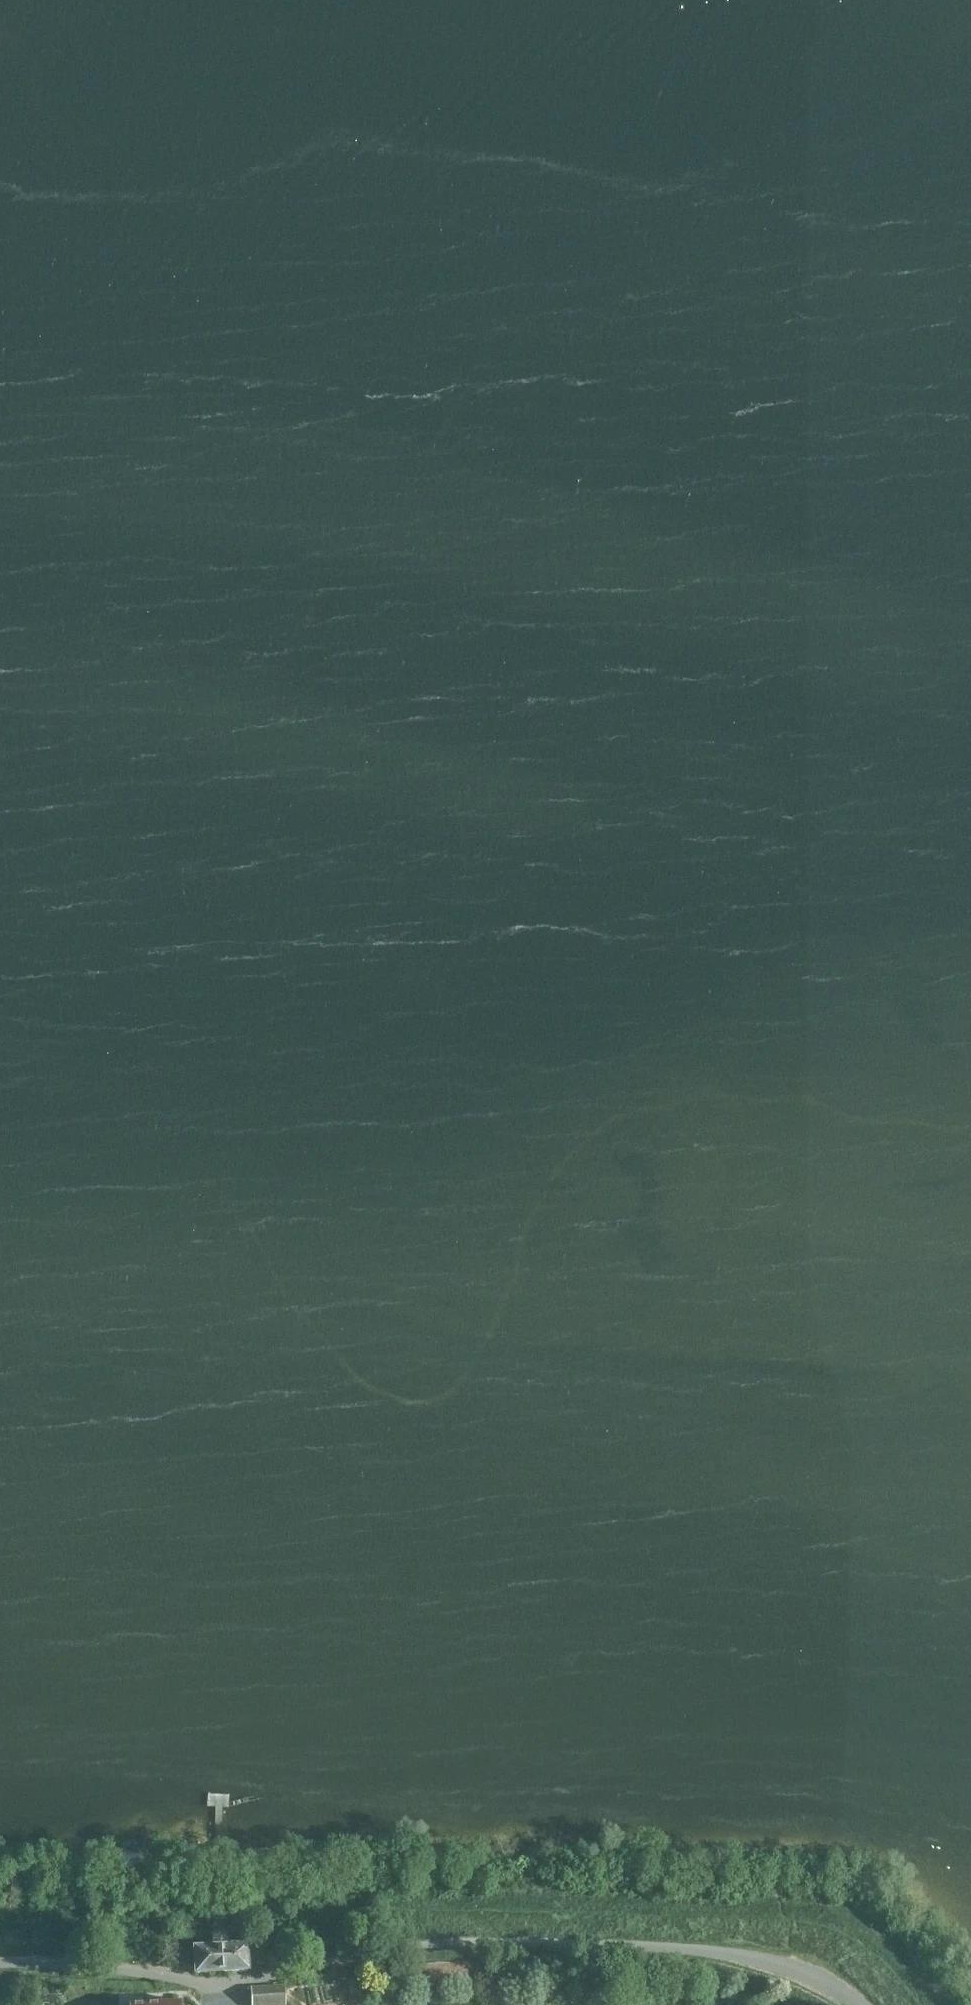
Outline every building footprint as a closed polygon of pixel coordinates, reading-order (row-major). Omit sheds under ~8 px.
[(213,1948),(195,1948),(196,1973),(245,1973),(245,1950),(228,1950),(227,1931),(213,1931),(213,1948)] [(284,1989),(251,1989),(251,2004),(284,2004),(284,1989)]
